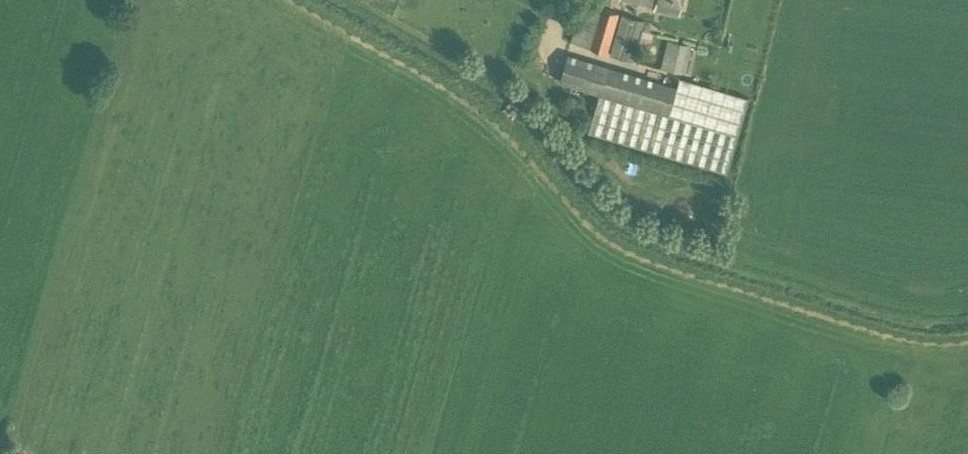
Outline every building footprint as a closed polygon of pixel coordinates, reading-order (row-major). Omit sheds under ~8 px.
[(602,7),(604,0),(582,0),(581,2),(599,7),(598,11),(581,6),(570,39),(607,51),(619,12),(602,7)] [(680,0),(634,0),(655,4),(654,8),(678,13),(680,0)] [(632,59),(644,19),(621,13),(609,53),(632,59)] [(680,72),(687,44),(666,39),(659,67),(680,72)] [(676,86),(566,53),(558,80),(598,92),(587,130),(726,171),(748,97),(678,76),(676,86)]
